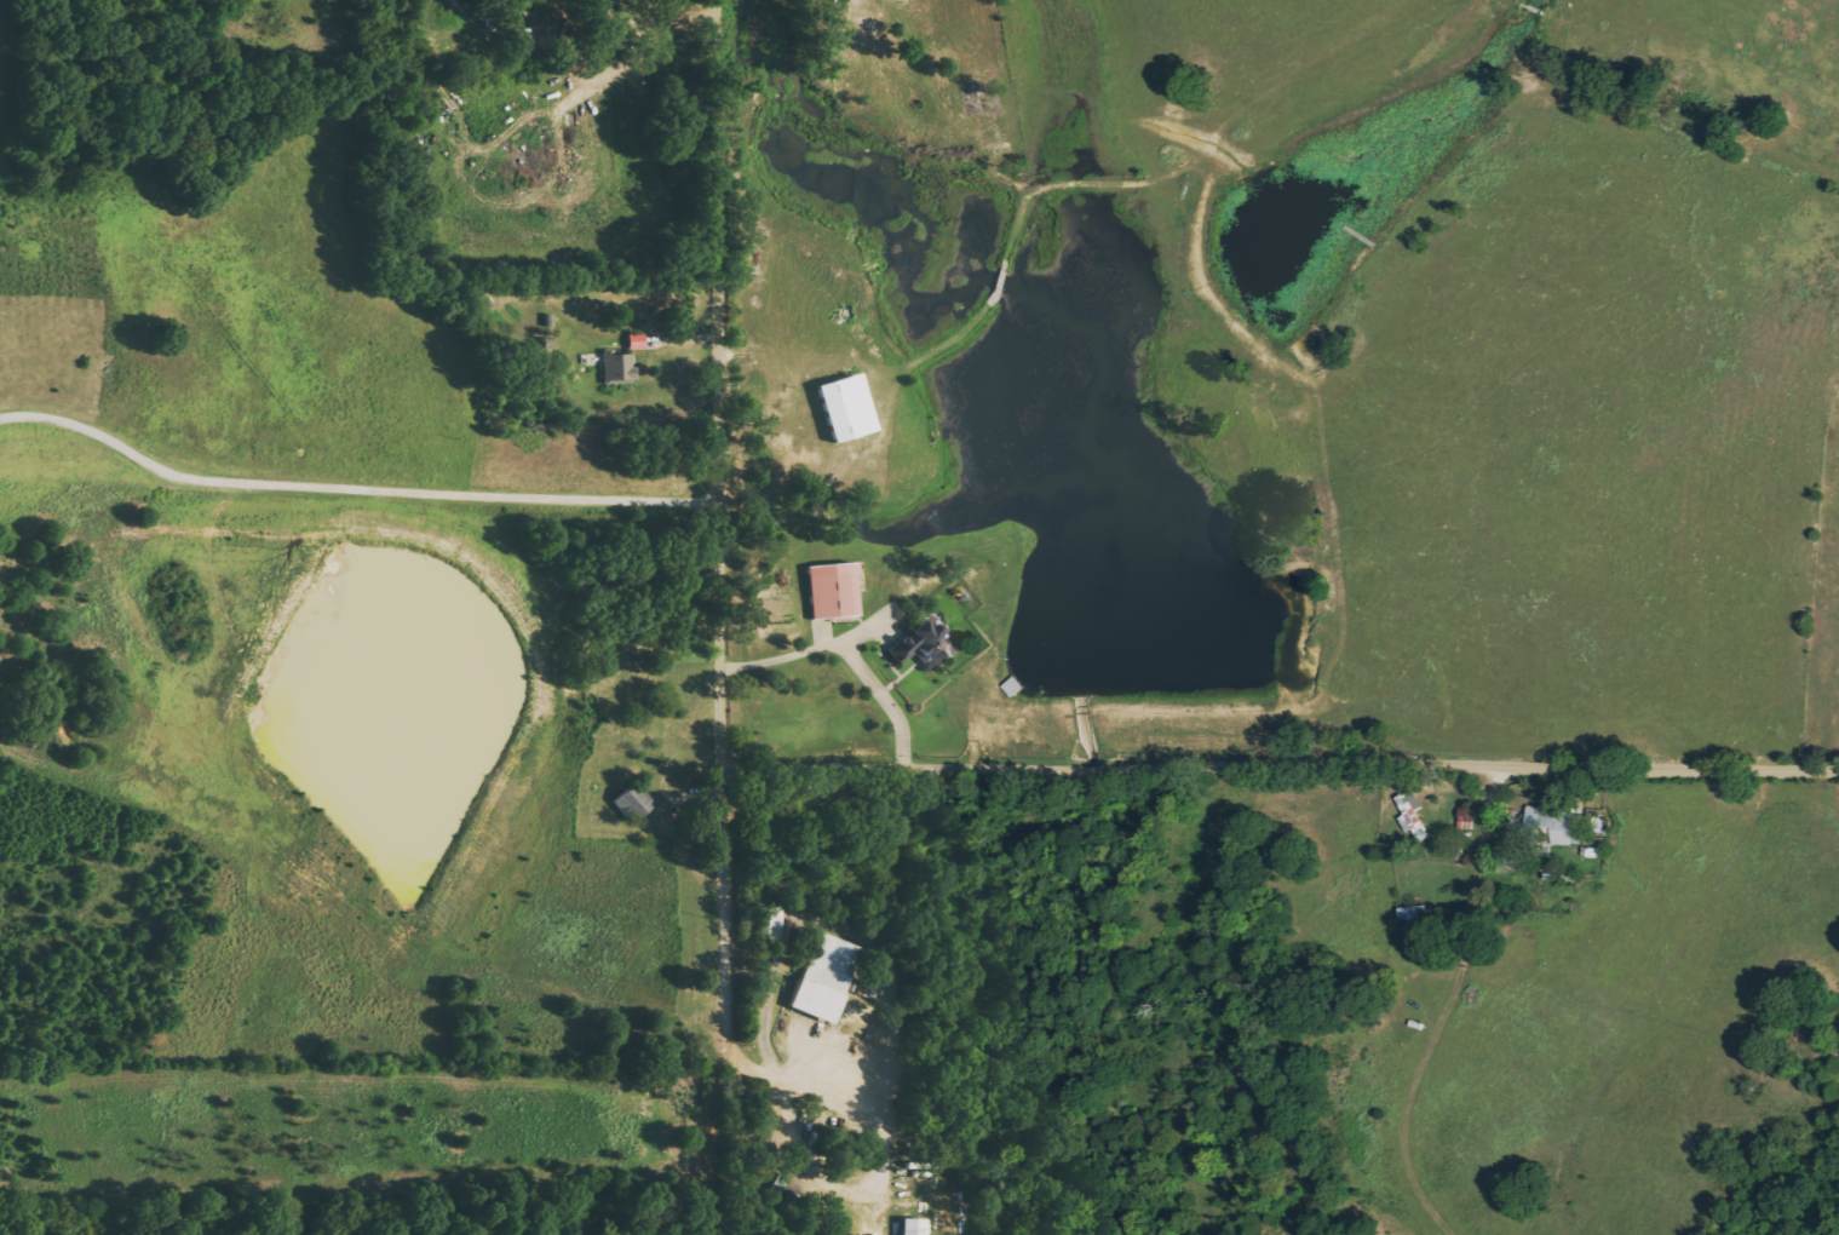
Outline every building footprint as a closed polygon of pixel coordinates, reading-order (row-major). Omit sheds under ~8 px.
[(627,335),(628,349),(643,349),(643,335),(627,335)] [(632,353),(603,353),(603,383),(633,382),(632,353)] [(830,443),(875,432),(859,373),(815,385),(830,443)] [(859,615),(854,562),(805,567),(811,620),(859,615)] [(897,666),(912,654),(931,676),(955,654),(930,625),(927,628),(921,621),(885,651),(897,666)] [(631,824),(653,803),(633,782),(611,802),(631,824)] [(1429,837),(1416,810),(1422,807),(1413,789),(1395,797),(1403,815),(1399,817),(1406,833),(1412,830),(1418,842),(1429,837)] [(1552,845),(1582,845),(1582,807),(1526,806),(1526,826),(1552,826),(1552,845)] [(1428,907),(1399,906),(1399,918),(1428,919),(1428,907)] [(782,909),(760,909),(760,939),(782,940),(782,909)] [(789,1009),(832,1025),(860,946),(818,931),(789,1009)] [(899,1219),(899,1234),(922,1234),(923,1220),(899,1219)]
